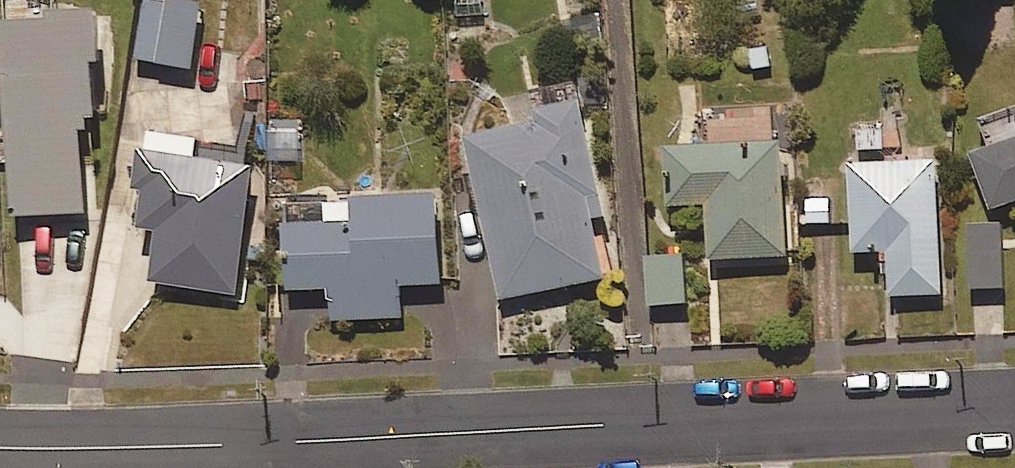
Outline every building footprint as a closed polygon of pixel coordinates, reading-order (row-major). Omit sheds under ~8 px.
[(207,12),(150,3),(140,65),(196,74),(207,12)] [(88,220),(87,140),(97,140),(97,128),(104,128),(104,21),(57,21),(57,34),(14,35),(15,221),(88,220)] [(471,140),(505,301),(612,279),(600,222),(613,220),(588,102),(541,112),(543,125),(471,140)] [(152,153),(145,152),(139,192),(149,194),(143,231),(162,234),(153,284),(242,298),(263,168),(205,158),(208,140),(156,131),(152,153)] [(977,155),(997,213),(1014,207),(1014,141),(977,155)] [(783,145),(671,150),(674,210),(711,208),(714,260),(789,257),(783,145)] [(942,161),(855,165),(860,254),(891,252),(894,300),(950,297),(942,161)] [(357,224),(289,227),(291,293),(334,291),(335,321),(406,318),(405,289),(447,287),(444,196),(356,200),(357,224)] [(1006,225),(972,226),(975,292),(1009,290),(1006,225)] [(689,255),(650,258),(655,308),(694,305),(689,255)]
